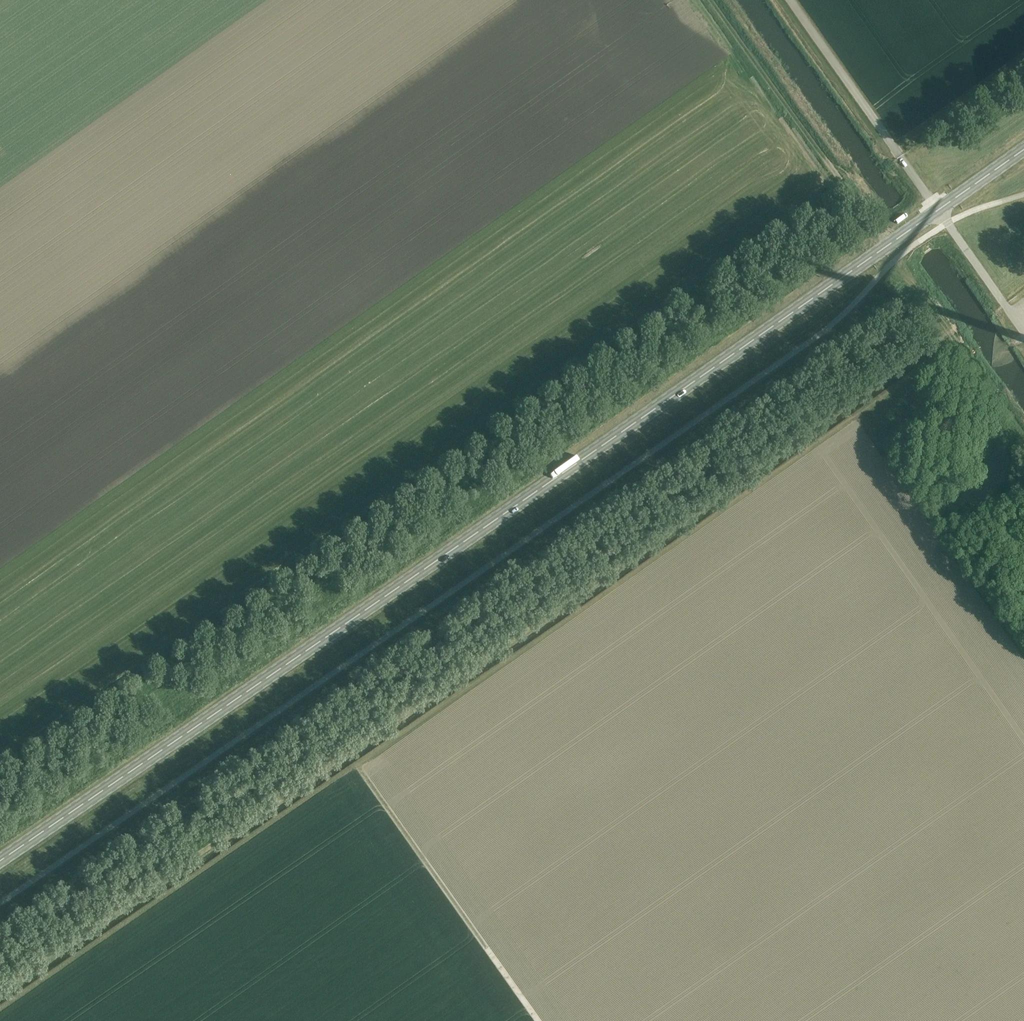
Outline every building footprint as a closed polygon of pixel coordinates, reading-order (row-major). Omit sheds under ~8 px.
[(83,814),(86,819),(109,804),(106,798),(83,814)]
